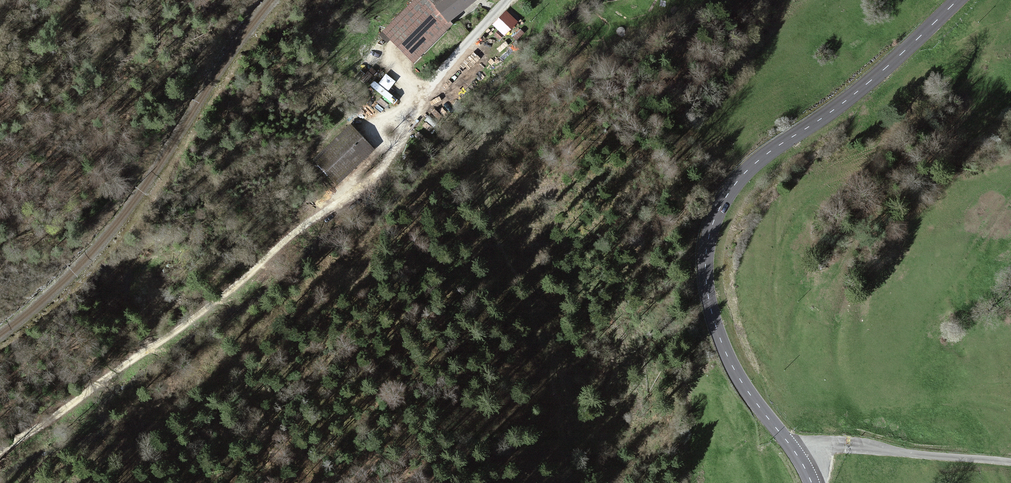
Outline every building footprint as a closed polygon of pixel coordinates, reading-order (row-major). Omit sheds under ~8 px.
[(416,59),(480,0),(420,0),(388,29),(416,59)] [(507,13),(494,27),(505,37),(518,23),(507,13)] [(353,127),(314,163),(335,186),(374,151),(353,127)]
